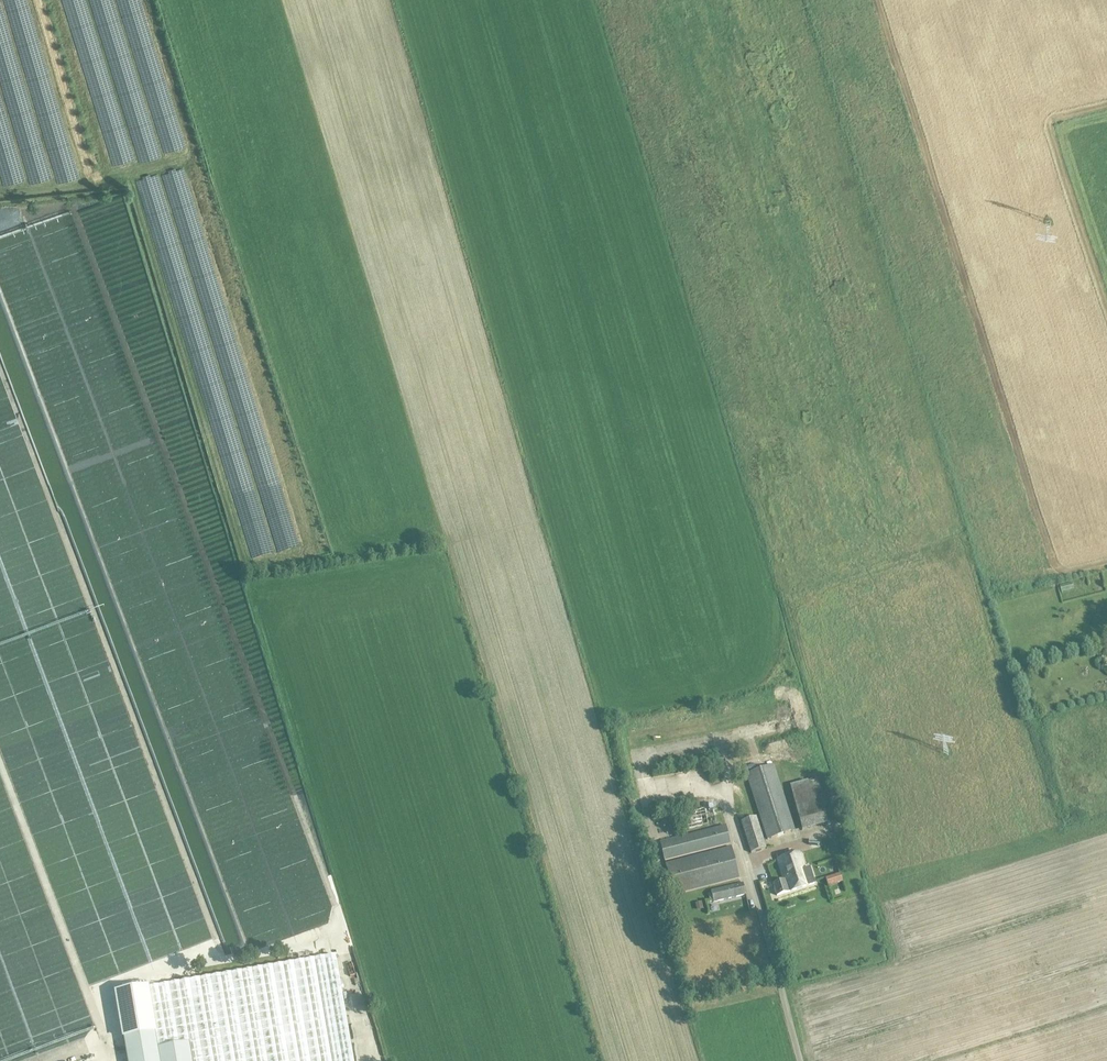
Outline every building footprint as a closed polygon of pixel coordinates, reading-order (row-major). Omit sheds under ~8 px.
[(775,717),(776,723),(790,721),(789,715),(775,717)] [(643,751),(630,754),(631,760),(645,757),(643,751)] [(774,764),(742,775),(744,782),(748,781),(767,840),(795,831),(774,764)] [(828,823),(822,803),(816,778),(790,785),(802,831),(828,824),(828,823)] [(697,824),(705,821),(702,814),(694,817),(697,824)] [(756,817),(741,822),(751,853),(766,848),(756,817)] [(726,825),(660,842),(664,861),(731,844),(726,825)] [(732,846),(665,863),(673,896),(740,879),(732,846)] [(784,880),(773,883),(777,895),(815,883),(810,867),(804,869),(799,853),(778,860),(784,880)] [(825,878),(828,887),(843,882),(840,873),(825,878)] [(743,884),(711,891),(713,902),(746,894),(743,884)] [(711,891),(702,893),(704,898),(709,897),(710,902),(713,902),(711,891)] [(348,1033),(345,1015),(335,956),(314,960),(116,994),(127,1060),(353,1060),(348,1033)]
